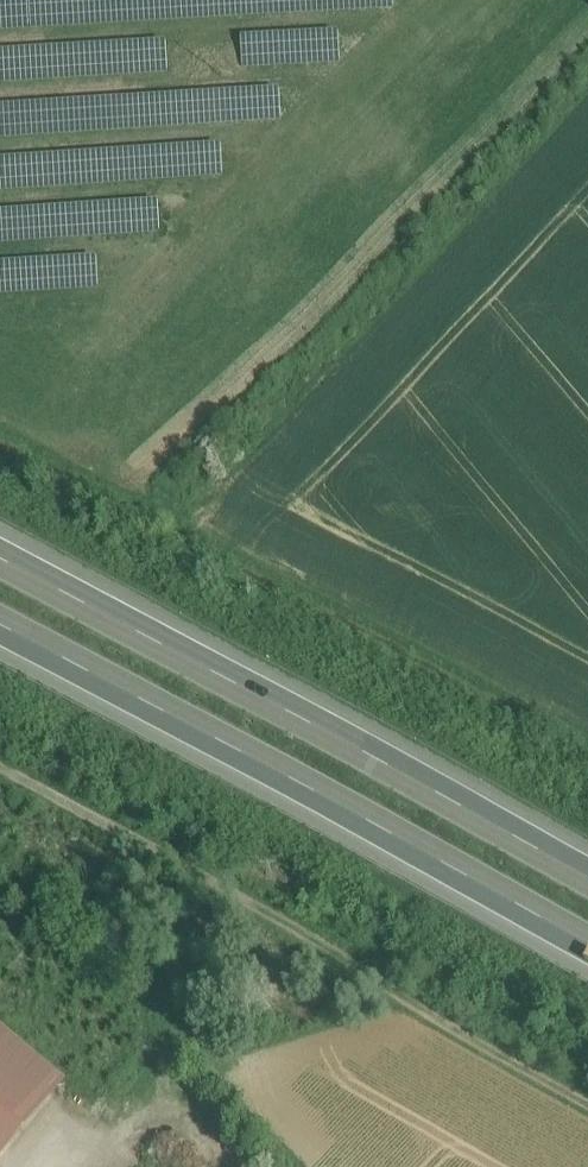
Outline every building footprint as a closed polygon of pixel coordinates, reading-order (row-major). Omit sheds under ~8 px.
[(61,1087),(0,1036),(0,1160),(61,1087)]
